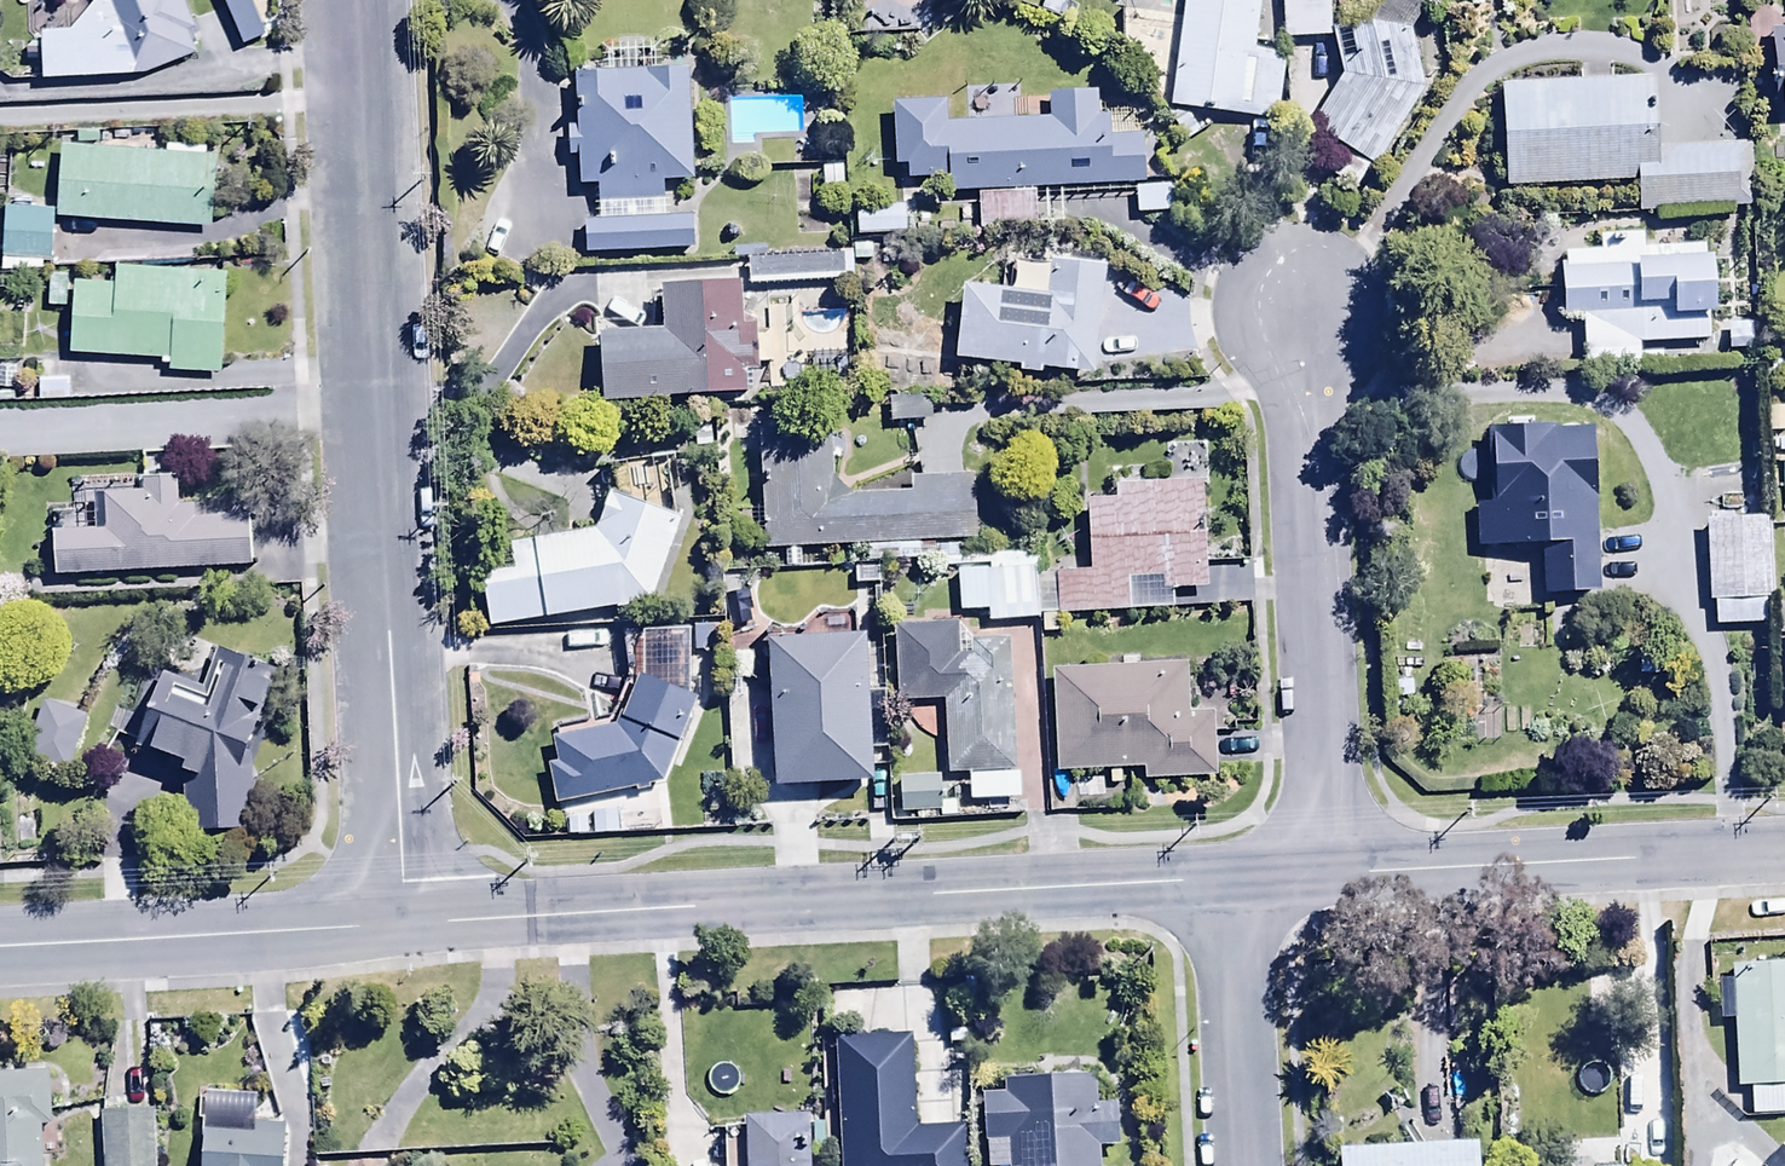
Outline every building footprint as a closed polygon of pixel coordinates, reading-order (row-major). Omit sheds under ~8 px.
[(46,86),(141,80),(198,59),(188,38),(195,35),(183,0),(100,0),(101,2),(74,36),(44,37),(46,86)] [(1174,115),(1276,127),(1284,60),(1254,56),(1261,0),(1188,0),(1174,115)] [(1286,46),(1332,45),(1331,0),(1285,0),(1286,46)] [(1371,174),(1375,176),(1433,84),(1421,83),(1411,37),(1428,12),(1408,0),(1392,0),(1374,31),(1335,35),(1343,83),(1312,134),(1335,150),(1371,174)] [(1773,39),(1778,97),(1784,97),(1784,38),(1773,39)] [(690,50),(578,54),(581,131),(570,132),(572,165),(580,165),(581,192),(599,191),(600,221),(587,222),(588,259),(693,255),(691,206),(665,207),(665,190),(694,189),(690,50)] [(1658,86),(1504,91),(1507,193),(1639,190),(1639,213),(1748,210),(1747,149),(1660,151),(1658,86)] [(1053,125),(947,129),(946,108),(897,111),(899,174),(911,173),(912,188),(953,186),(953,201),(979,200),(981,236),(1035,234),(1033,195),(1147,190),(1145,142),(1108,144),(1107,123),(1097,124),(1096,101),(1052,103),(1053,125)] [(74,150),(67,223),(229,237),(235,164),(74,150)] [(1371,174),(1335,150),(1320,173),(1355,198),(1371,174)] [(1182,191),(1138,191),(1139,219),(1182,218),(1182,191)] [(56,213),(6,212),(4,275),(45,276),(45,265),(54,265),(56,213)] [(906,212),(858,214),(859,241),(908,239),(906,212)] [(1603,257),(1565,258),(1569,323),(1587,322),(1590,368),(1643,365),(1642,348),(1709,344),(1707,323),(1720,323),(1717,266),(1708,266),(1707,251),(1677,252),(1678,267),(1648,269),(1646,240),(1602,243),(1603,257)] [(750,290),(847,289),(847,262),(749,263),(750,290)] [(86,288),(81,358),(182,366),(181,380),(238,384),(247,274),(129,265),(127,291),(86,288)] [(967,292),(963,363),(1002,365),(1001,382),(1113,389),(1120,269),(1058,265),(1056,297),(967,292)] [(71,278),(51,277),(49,312),(68,313),(71,278)] [(743,294),(667,296),(666,339),(605,341),(607,406),(747,403),(746,375),(763,375),(762,335),(744,336),(743,294)] [(909,335),(907,355),(950,362),(953,342),(909,335)] [(38,384),(39,407),(74,406),(73,382),(38,384)] [(1592,434),(1496,436),(1496,509),(1477,509),(1478,562),(1529,560),(1530,604),(1597,602),(1592,434)] [(108,503),(110,538),(56,541),(59,583),(250,573),(248,525),(196,528),(195,511),(179,512),(178,487),(146,489),(146,501),(108,503)] [(611,503),(599,539),(483,554),(490,632),(653,612),(683,528),(611,503)] [(1771,525),(1709,527),(1710,607),(1716,607),(1717,633),(1774,632),(1771,525)] [(1053,563),(1002,565),(1005,632),(1057,630),(1053,563)] [(722,630),(693,631),(694,656),(723,656),(722,630)] [(912,632),(914,711),(958,710),(960,790),(1033,788),(1029,654),(974,656),(973,631),(912,632)] [(887,632),(773,641),(784,791),(882,784),(877,719),(893,718),(887,632)] [(203,697),(165,683),(135,754),(189,777),(188,841),(248,841),(249,768),(281,679),(218,657),(203,697)] [(1187,670),(1056,675),(1058,778),(1147,775),(1148,786),(1219,783),(1217,719),(1189,720),(1187,670)] [(605,722),(556,733),(559,746),(555,747),(560,770),(548,773),(557,812),(660,789),(698,706),(645,681),(621,732),(608,735),(605,722)] [(46,707),(27,762),(69,776),(87,721),(46,707)] [(940,782),(902,783),(903,814),(941,813),(940,782)] [(1732,973),(1738,1096),(1752,1095),(1753,1121),(1784,1119),(1784,971),(1732,973)] [(964,1135),(913,1138),(907,1045),(833,1051),(840,1165),(966,1165),(964,1135)] [(0,1078),(0,1165),(45,1165),(45,1127),(55,1127),(54,1078),(0,1078)] [(1008,1089),(1008,1103),(984,1104),(986,1154),(991,1154),(991,1165),(1101,1165),(1101,1156),(1122,1155),(1121,1114),(1097,1114),(1096,1086),(1008,1089)] [(288,1129),(258,1128),(259,1100),(206,1098),(203,1165),(286,1165),(288,1129)] [(105,1100),(106,1165),(155,1165),(154,1115),(135,1116),(134,1100),(105,1100)] [(749,1165),(813,1165),(813,1130),(749,1130),(749,1165)] [(1777,1154),(1768,1165),(1784,1165),(1784,1161),(1777,1154)] [(1343,1162),(1343,1165),(1483,1165),(1482,1155),(1343,1162)]
